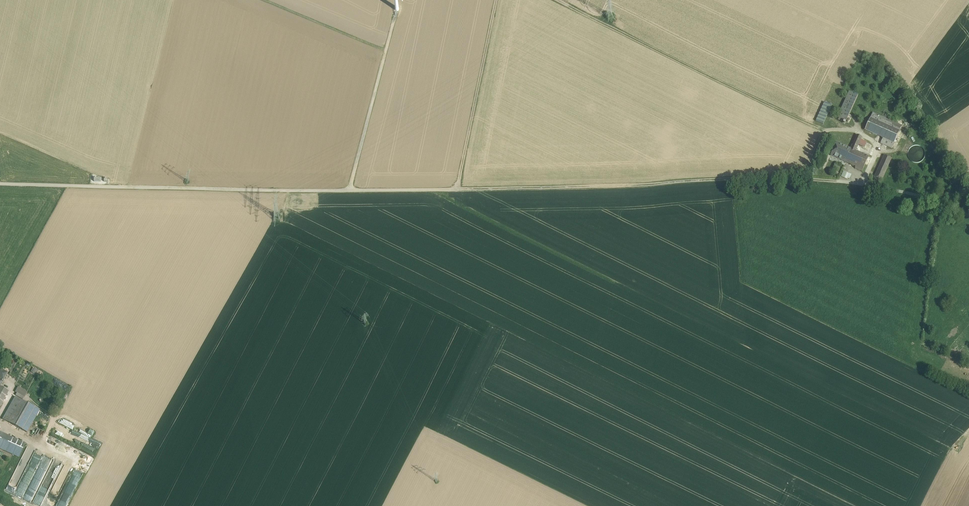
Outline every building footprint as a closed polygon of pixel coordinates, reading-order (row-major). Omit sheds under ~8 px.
[(849,92),(837,117),(846,121),(858,96),(849,92)] [(824,103),(816,121),(823,124),(832,106),(824,103)] [(902,126),(873,113),(870,118),(900,131),(902,126)] [(900,131),(870,118),(865,130),(884,138),(894,143),(900,131)] [(851,149),(856,151),(862,137),(857,135),(851,149)] [(892,148),(894,143),(884,138),(882,143),(892,148)] [(851,149),(837,142),(831,155),(845,162),(851,149)] [(922,146),(911,146),(910,159),(922,159),(922,146)] [(856,151),(851,149),(845,162),(856,167),(855,168),(862,171),(869,157),(868,157),(856,151)] [(884,155),(874,177),(881,180),(892,158),(884,155)] [(844,171),(842,177),(850,179),(852,174),(844,171)] [(8,391),(0,386),(0,406),(8,391)] [(27,391),(18,387),(15,392),(17,393),(25,397),(27,391)] [(30,398),(42,403),(44,400),(32,394),(30,398)] [(39,410),(15,397),(3,419),(27,432),(39,410)] [(60,430),(59,432),(70,438),(72,433),(56,425),(55,428),(60,430)] [(0,432),(0,449),(5,451),(11,437),(0,432)] [(25,444),(11,437),(5,451),(19,457),(25,444)] [(25,443),(25,444),(19,457),(19,458),(14,469),(28,476),(24,485),(56,500),(53,505),(69,505),(87,474),(25,443)]
